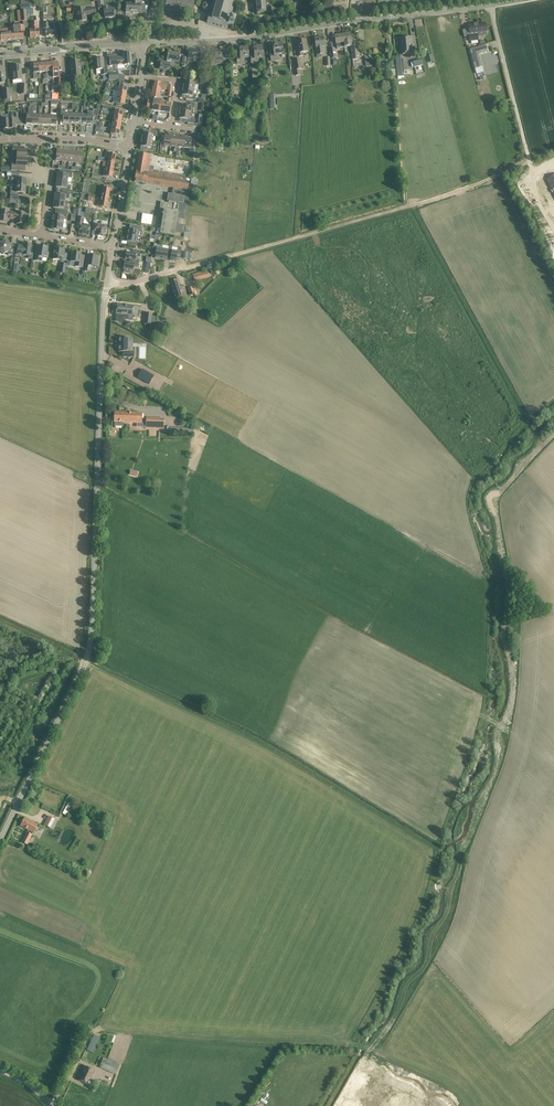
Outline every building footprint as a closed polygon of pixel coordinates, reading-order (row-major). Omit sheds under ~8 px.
[(141,5),(139,5),(140,0),(131,0),(131,4),(126,4),(126,12),(144,14),(144,5),(141,5)] [(166,0),(166,2),(164,10),(192,14),(193,6),(194,5),(195,0),(166,0)] [(229,24),(233,26),(235,20),(230,19),(235,0),(213,0),(211,6),(209,6),(209,5),(208,4),(206,4),(204,5),(203,7),(203,9),(206,10),(208,9),(210,10),(208,18),(207,22),(227,28),(229,24)] [(257,14),(271,12),(270,6),(265,6),(264,0),(255,0),(257,14)] [(105,18),(115,17),(113,9),(107,10),(107,7),(104,7),(104,10),(105,18)] [(86,20),(86,15),(95,14),(95,8),(85,9),(85,8),(76,9),(77,21),(86,20)] [(31,30),(29,30),(30,38),(39,37),(39,29),(38,29),(37,22),(31,22),(31,30)] [(14,27),(11,27),(11,32),(12,39),(23,38),(23,32),(25,32),(24,26),(20,27),(20,25),(19,24),(18,23),(16,23),(15,24),(14,24),(14,26),(14,27)] [(49,23),(43,23),(43,29),(46,29),(46,30),(46,37),(55,36),(55,29),(54,29),(54,23),(49,23)] [(486,24),(486,23),(482,23),(482,25),(478,25),(478,24),(469,25),(469,30),(468,30),(468,37),(469,37),(470,41),(479,40),(478,33),(487,32),(486,24)] [(0,40),(12,39),(11,32),(5,33),(5,31),(0,32),(0,35),(0,40)] [(352,60),(359,59),(358,45),(352,46),(351,42),(352,42),(351,34),(343,35),(344,42),(345,47),(351,46),(352,60)] [(344,42),(343,35),(336,36),(337,48),(341,47),(340,43),(344,42)] [(316,55),(326,54),(324,44),(325,44),(324,37),(315,39),(316,44),(315,45),(316,55)] [(401,38),(402,48),(407,47),(412,47),(411,37),(401,38)] [(303,56),(303,53),(308,52),(306,40),(298,42),(299,49),(297,49),(298,57),(303,56)] [(279,60),(278,55),(283,54),(281,44),(273,46),(274,53),(270,54),(271,61),(279,60)] [(470,49),(475,69),(480,68),(476,53),(482,51),(482,53),(488,52),(486,45),(470,49)] [(258,64),(258,58),(262,58),(261,47),(254,48),(254,56),(251,56),(251,64),(258,64)] [(244,64),(244,58),(248,58),(247,48),(239,48),(240,56),(237,57),(237,64),(244,64)] [(222,64),(222,59),(229,59),(229,49),(215,50),(215,57),(211,57),(211,64),(222,64)] [(204,54),(200,54),(200,50),(188,51),(189,59),(200,58),(200,62),(204,62),(205,61),(204,54)] [(167,62),(170,63),(171,61),(178,63),(180,54),(168,52),(166,60),(167,60),(167,62)] [(109,65),(109,66),(107,66),(108,74),(109,74),(109,80),(119,80),(118,73),(118,65),(124,65),(131,65),(131,53),(123,54),(123,57),(118,58),(117,55),(108,55),(108,58),(109,58),(109,61),(108,61),(108,65),(109,65)] [(395,57),(397,77),(405,76),(403,56),(395,57)] [(413,61),(415,67),(424,65),(421,58),(413,61)] [(101,74),(101,75),(107,75),(107,67),(104,67),(103,59),(96,59),(97,74),(101,74)] [(302,69),(301,59),(294,60),(296,69),(294,69),(295,76),(300,75),(299,69),(302,69)] [(171,63),(170,63),(167,62),(161,61),(159,69),(169,71),(171,63)] [(12,73),(13,80),(13,83),(22,83),(22,79),(21,65),(11,66),(12,71),(10,71),(11,74),(12,73)] [(81,75),(81,68),(80,67),(70,68),(71,76),(81,75)] [(183,88),(194,90),(195,85),(197,85),(198,80),(190,79),(189,82),(184,82),(183,88)] [(153,87),(152,90),(160,92),(160,88),(167,89),(167,85),(160,84),(160,82),(155,81),(154,87),(153,87)] [(186,95),(186,99),(195,100),(196,95),(193,94),(194,90),(183,88),(182,95),(186,95)] [(152,90),(151,101),(160,103),(160,100),(159,99),(160,92),(159,91),(153,90),(152,90)] [(148,101),(146,110),(150,110),(149,113),(154,114),(154,111),(158,112),(160,103),(151,101),(148,101)] [(170,114),(170,113),(171,104),(161,103),(160,103),(158,112),(170,114)] [(181,105),(180,112),(191,113),(191,108),(194,109),(195,103),(190,103),(190,106),(181,105)] [(87,114),(87,125),(93,125),(93,124),(96,124),(97,122),(100,109),(93,109),(93,110),(87,110),(87,114)] [(69,124),(69,113),(69,110),(61,110),(60,117),(63,117),(63,124),(69,124)] [(179,118),(188,119),(188,123),(194,124),(195,118),(190,118),(191,113),(180,112),(179,118)] [(9,124),(9,129),(15,128),(15,123),(18,122),(18,121),(20,121),(20,118),(18,118),(18,113),(14,114),(12,114),(12,116),(8,117),(9,119),(9,124)] [(9,129),(9,119),(3,120),(2,115),(0,115),(0,124),(3,123),(3,129),(9,129)] [(143,133),(142,140),(152,141),(153,137),(156,137),(157,132),(152,131),(152,134),(143,133)] [(170,146),(172,135),(165,135),(164,144),(161,143),(160,148),(165,149),(166,146),(170,146)] [(179,136),(172,135),(170,146),(174,147),(174,152),(176,152),(177,144),(178,140),(179,136)] [(185,137),(179,136),(178,140),(177,144),(176,152),(176,153),(176,156),(179,156),(180,153),(179,152),(180,147),(184,148),(185,137)] [(185,137),(184,148),(188,148),(188,151),(193,152),(194,147),(195,139),(192,138),(185,137)] [(142,140),(140,146),(150,148),(149,151),(154,152),(154,146),(152,146),(152,141),(142,140)] [(17,154),(17,158),(28,159),(27,159),(27,151),(24,151),(24,147),(13,148),(13,154),(17,154)] [(64,150),(57,149),(56,160),(62,161),(64,150)] [(70,151),(64,150),(62,161),(69,162),(70,151)] [(77,152),(70,151),(69,162),(76,163),(77,152)] [(84,153),(77,152),(76,163),(82,164),(84,153)] [(109,159),(108,162),(114,164),(116,154),(106,153),(105,158),(109,159)] [(167,200),(169,201),(169,203),(161,202),(157,225),(161,225),(160,233),(174,236),(175,232),(178,212),(180,213),(182,203),(183,203),(185,196),(185,195),(174,194),(175,188),(188,190),(190,178),(187,177),(188,175),(149,169),(151,156),(139,154),(135,182),(173,188),(172,193),(168,193),(167,200)] [(28,159),(17,158),(16,163),(12,162),(11,170),(26,171),(26,166),(27,167),(28,159)] [(108,162),(103,162),(103,166),(106,167),(106,170),(104,169),(103,175),(112,177),(114,164),(108,162)] [(7,171),(7,176),(12,176),(11,181),(16,181),(16,186),(26,186),(26,179),(24,179),(24,178),(20,177),(20,172),(12,172),(7,171)] [(58,173),(57,180),(67,182),(68,178),(72,178),(72,172),(65,171),(64,174),(59,173),(58,173)] [(546,179),(553,194),(553,193),(553,175),(546,179)] [(57,180),(56,187),(57,188),(61,188),(60,191),(70,193),(70,186),(67,186),(67,185),(67,182),(57,180)] [(104,185),(102,197),(108,198),(110,186),(104,185)] [(11,189),(10,199),(19,199),(19,195),(24,195),(24,193),(25,193),(26,186),(16,186),(16,190),(11,189)] [(55,194),(54,201),(65,202),(65,198),(69,199),(70,193),(60,191),(60,195),(56,194),(55,194)] [(94,202),(95,196),(89,195),(87,194),(81,193),(81,198),(88,199),(88,201),(94,202)] [(178,212),(175,232),(184,233),(185,225),(178,224),(179,218),(186,219),(189,197),(185,196),(183,203),(182,203),(180,213),(178,212)] [(107,208),(108,198),(102,197),(102,201),(98,200),(97,206),(107,208)] [(54,201),(53,208),(55,208),(60,209),(59,212),(67,213),(68,207),(64,206),(65,202),(54,201)] [(14,211),(8,211),(9,210),(1,209),(0,218),(0,220),(7,222),(7,218),(13,219),(14,211)] [(17,212),(14,211),(13,219),(17,219),(16,223),(24,223),(24,212),(17,211),(17,212)] [(53,215),(52,222),(62,223),(63,219),(66,220),(67,213),(59,212),(59,216),(55,215),(53,215)] [(76,225),(75,228),(79,229),(78,234),(89,235),(90,225),(83,224),(84,218),(77,217),(76,225)] [(51,228),(51,229),(62,231),(61,231),(65,231),(65,228),(62,228),(62,227),(62,223),(52,222),(51,228)] [(102,223),(101,225),(93,224),(92,231),(96,232),(96,235),(105,237),(106,230),(109,230),(110,227),(107,227),(107,223),(106,222),(103,222),(102,223)] [(128,229),(127,235),(137,237),(140,237),(141,237),(142,231),(141,231),(142,227),(130,225),(129,229),(128,229)] [(137,237),(127,235),(126,241),(132,242),(131,245),(138,246),(138,243),(139,242),(140,237),(137,237)] [(155,258),(161,259),(162,248),(163,245),(157,244),(158,239),(155,238),(154,240),(154,243),(153,250),(156,250),(155,258)] [(0,250),(4,253),(7,251),(8,255),(13,256),(13,255),(15,246),(15,245),(12,245),(11,244),(6,240),(0,242),(0,250)] [(18,245),(17,253),(29,255),(29,258),(32,259),(33,253),(30,253),(30,252),(31,244),(25,243),(24,245),(24,246),(18,245)] [(163,245),(162,248),(161,259),(167,260),(168,254),(171,254),(172,250),(172,247),(163,245)] [(36,251),(34,261),(43,262),(44,256),(48,257),(49,252),(47,252),(47,251),(48,247),(40,246),(39,251),(36,251)] [(172,247),(172,250),(171,254),(170,260),(176,261),(176,260),(180,260),(182,248),(172,247)] [(53,256),(52,259),(63,261),(63,258),(65,250),(54,248),(53,256)] [(125,258),(131,259),(135,260),(136,257),(140,258),(141,251),(133,250),(132,253),(126,252),(125,258)] [(72,252),(71,260),(75,261),(74,266),(82,268),(83,266),(84,257),(80,257),(80,255),(81,254),(72,252)] [(85,266),(84,272),(89,273),(89,269),(90,269),(91,267),(98,268),(99,257),(91,255),(90,257),(87,256),(85,266)] [(138,267),(139,261),(135,260),(131,259),(131,263),(125,262),(123,269),(124,269),(123,273),(129,274),(130,270),(133,271),(134,267),(138,267)] [(203,272),(193,275),(195,282),(205,279),(203,272)] [(178,280),(169,282),(175,298),(184,295),(181,288),(180,288),(178,280)] [(117,304),(116,314),(117,314),(116,318),(119,318),(118,321),(123,322),(124,319),(132,320),(133,316),(136,316),(138,316),(139,306),(117,304)] [(154,327),(162,330),(165,324),(157,320),(154,327)] [(119,337),(119,352),(123,352),(123,357),(134,358),(134,352),(128,352),(127,352),(127,338),(129,338),(119,337)] [(149,384),(154,376),(142,369),(137,378),(149,384)] [(141,413),(114,412),(113,422),(141,423),(145,423),(145,429),(163,429),(163,418),(146,418),(146,419),(141,419),(141,413)] [(46,826),(52,829),(53,826),(52,825),(55,819),(51,816),(46,826)] [(34,833),(38,824),(24,818),(20,826),(34,833)] [(29,846),(31,842),(29,841),(32,835),(27,832),(22,842),(29,846)] [(93,1034),(86,1050),(93,1053),(100,1037),(93,1034)] [(104,1058),(99,1067),(115,1075),(120,1065),(104,1058)] [(94,1070),(86,1066),(79,1080),(87,1084),(94,1070)]
